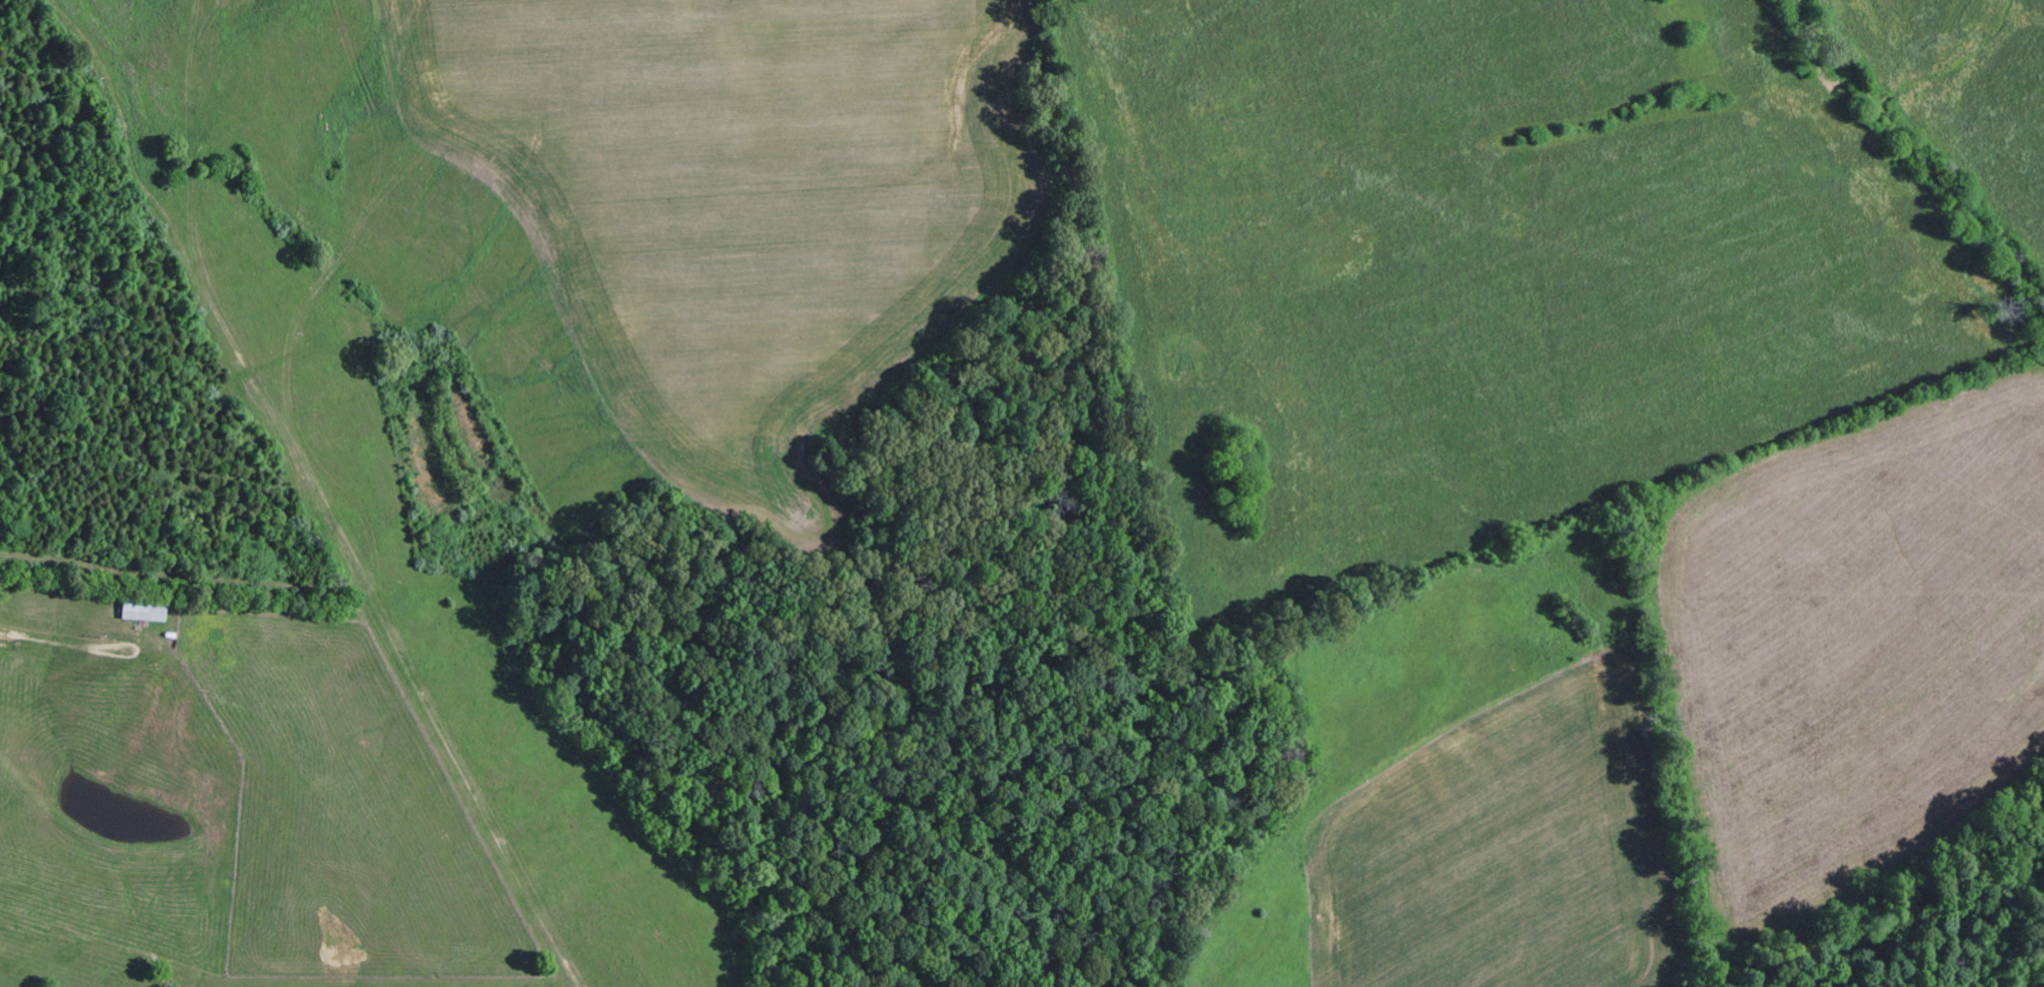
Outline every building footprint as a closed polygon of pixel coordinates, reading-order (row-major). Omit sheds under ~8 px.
[(169,622),(170,602),(126,600),(125,621),(169,622)]
